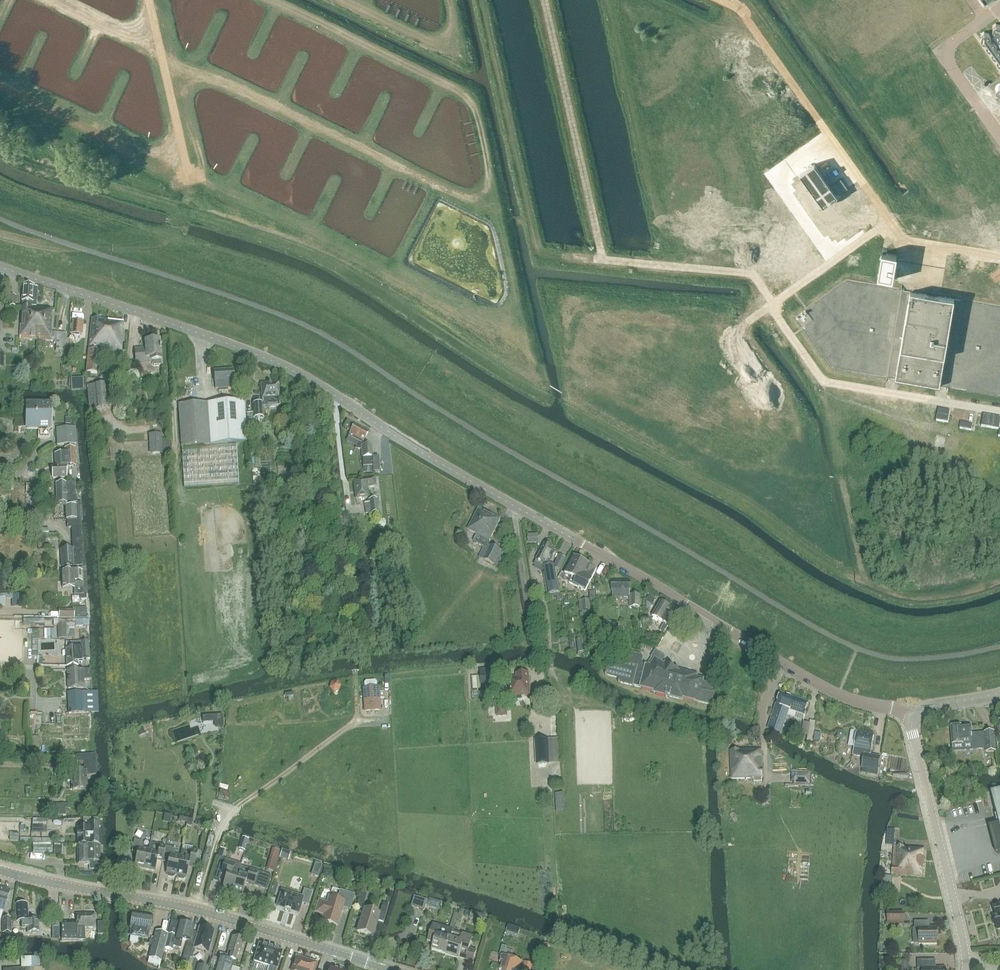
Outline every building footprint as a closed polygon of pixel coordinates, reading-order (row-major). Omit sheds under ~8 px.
[(981,33),(982,35),(981,39),(983,42),(986,42),(987,43),(986,46),(988,49),(991,50),(992,51),(992,54),(994,57),(997,57),(997,58),(997,61),(999,64),(999,49),(999,48),(996,47),(996,44),(994,41),(991,40),(990,40),(991,36),(989,33),(985,32),(984,31),(981,33)] [(815,163),(801,173),(825,205),(839,195),(815,163)] [(892,280),(896,255),(880,252),(876,277),(892,280)] [(37,302),(38,286),(34,286),(34,285),(23,285),(22,301),(24,301),(24,305),(36,306),(37,302)] [(910,292),(900,350),(896,379),(939,385),(944,357),(954,299),(910,292)] [(20,339),(35,340),(36,308),(22,307),(20,339)] [(36,308),(35,340),(54,341),(54,343),(56,343),(56,351),(65,352),(65,342),(63,341),(63,333),(51,332),(52,317),(51,317),(51,309),(36,308)] [(93,348),(104,349),(107,320),(92,319),(88,358),(87,373),(97,374),(99,351),(93,350),(93,348)] [(83,321),(73,320),(71,333),(82,334),(83,321)] [(107,320),(104,349),(122,351),(123,330),(124,322),(107,320)] [(136,362),(151,361),(152,364),(154,366),(161,365),(161,357),(160,341),(145,342),(146,349),(135,350),(136,362)] [(228,388),(234,387),(233,370),(214,371),(215,389),(219,388),(219,391),(228,390),(228,388)] [(262,399),(280,398),(278,382),(261,383),(262,399)] [(90,409),(109,408),(107,383),(88,385),(90,409)] [(244,400),(207,403),(179,405),(182,446),(203,445),(204,447),(228,446),(227,444),(247,442),(244,400)] [(252,404),(253,413),(247,413),(247,425),(254,425),(259,424),(258,418),(264,418),(263,403),(252,404)] [(26,426),(38,426),(38,438),(50,438),(50,427),(50,405),(26,405),(26,426)] [(351,431),(349,436),(358,442),(356,446),(356,449),(362,449),(363,472),(372,472),(371,445),(362,446),(362,443),(369,432),(355,424),(347,420),(343,427),(351,431)] [(57,445),(66,445),(66,449),(65,449),(65,454),(55,454),(56,466),(52,466),(53,478),(67,477),(66,466),(76,466),(75,448),(75,444),(76,444),(75,427),(57,428),(57,445)] [(162,453),(162,434),(151,435),(152,453),(162,453)] [(236,445),(228,446),(204,447),(182,449),(184,487),(239,484),(236,445)] [(370,477),(370,478),(366,479),(354,480),(356,499),(368,497),(367,487),(376,486),(375,477),(370,477)] [(57,504),(77,503),(77,497),(76,497),(75,482),(56,483),(57,504)] [(369,499),(370,505),(370,512),(370,513),(378,513),(377,499),(369,499)] [(71,528),(72,534),(81,534),(82,534),(82,529),(82,527),(82,519),(81,505),(77,505),(66,506),(67,520),(67,528),(71,528)] [(487,545),(500,519),(479,508),(468,530),(477,535),(473,542),(489,550),(484,560),(494,565),(501,552),(487,545)] [(81,534),(72,534),(73,547),(73,549),(61,550),(62,567),(83,566),(82,546),(82,544),(82,540),(81,534)] [(535,565),(543,570),(548,595),(560,593),(555,565),(549,566),(556,552),(551,550),(552,548),(551,547),(551,546),(548,544),(546,545),(545,544),(536,560),(537,560),(535,565)] [(570,582),(575,584),(580,587),(586,590),(589,585),(597,569),(573,557),(564,573),(572,577),(570,582)] [(84,587),(83,582),(83,571),(62,572),(63,589),(74,588),(84,587)] [(612,597),(629,597),(629,607),(631,607),(635,607),(637,608),(638,607),(640,607),(640,595),(630,595),(630,581),(612,581),(612,597)] [(664,633),(677,611),(661,601),(652,616),(665,623),(660,631),(664,633)] [(74,618),(74,611),(59,610),(59,618),(74,618)] [(81,643),(72,643),(66,643),(67,666),(79,665),(78,662),(82,662),(82,659),(90,659),(89,641),(81,641),(81,643)] [(619,679),(618,683),(632,686),(632,687),(633,687),(633,686),(654,691),(654,693),(682,700),(683,699),(711,705),(716,686),(703,683),(703,679),(696,678),(697,675),(678,670),(678,669),(677,669),(676,670),(666,663),(665,665),(663,664),(662,663),(662,662),(663,660),(665,657),(655,651),(651,657),(646,665),(642,664),(643,658),(633,655),(632,656),(612,658),(612,659),(609,659),(605,675),(619,679)] [(81,670),(67,670),(68,689),(84,688),(84,680),(91,679),(91,669),(81,670)] [(499,674),(492,674),(492,670),(480,671),(480,675),(481,675),(481,678),(470,679),(470,690),(481,689),(481,684),(499,684),(499,674)] [(530,696),(529,674),(517,674),(517,678),(509,679),(510,697),(511,697),(511,701),(522,700),(522,696),(530,696)] [(380,685),(366,686),(368,708),(381,707),(380,685)] [(69,714),(92,712),(99,712),(98,691),(93,692),(93,691),(68,693),(69,714)] [(804,715),(808,703),(781,693),(777,705),(776,704),(768,729),(781,733),(789,710),(804,715)] [(497,708),(497,717),(507,716),(506,707),(497,708)] [(91,736),(92,712),(69,714),(37,713),(37,735),(91,736)] [(954,726),(951,727),(952,744),(963,744),(963,750),(973,750),(973,748),(985,747),(984,734),(972,735),(971,725),(959,726),(958,725),(955,725),(954,726)] [(874,735),(857,732),(853,755),(864,757),(862,768),(868,769),(867,774),(877,776),(880,757),(871,755),(874,735)] [(994,732),(984,733),(984,734),(985,747),(986,752),(996,752),(994,732)] [(549,764),(548,739),(536,740),(537,764),(549,764)] [(732,779),(762,778),(761,750),(731,751),(732,779)] [(87,775),(96,775),(95,755),(76,756),(76,762),(86,762),(86,770),(72,771),(73,790),(87,789),(87,775)] [(789,773),(789,785),(810,785),(810,773),(789,773)] [(560,774),(550,775),(551,787),(560,787),(560,774)] [(990,826),(993,835),(992,835),(992,836),(994,835),(995,839),(993,839),(993,840),(994,840),(998,854),(999,853),(999,790),(991,793),(999,824),(990,826)] [(950,807),(953,813),(960,809),(956,803),(950,807)] [(55,816),(63,815),(69,815),(68,804),(63,804),(55,805),(55,816)] [(969,813),(979,811),(977,804),(968,807),(969,813)] [(78,844),(99,844),(99,818),(89,818),(89,827),(78,827),(78,844)] [(145,869),(149,849),(143,848),(143,841),(134,840),(132,851),(137,853),(134,867),(145,869)] [(163,858),(166,846),(150,843),(149,849),(145,869),(155,871),(157,860),(162,861),(163,858)] [(90,869),(100,869),(100,862),(100,845),(77,845),(78,865),(90,865),(90,869)] [(192,847),(183,845),(176,875),(177,876),(177,877),(178,879),(183,880),(185,878),(186,877),(187,878),(189,867),(194,868),(195,864),(198,851),(192,849),(192,847)] [(176,875),(180,856),(175,855),(174,848),(166,846),(163,858),(169,859),(166,873),(167,874),(167,875),(168,877),(173,878),(175,876),(175,875),(176,875)] [(894,847),(893,855),(886,854),(885,860),(893,861),(892,875),(923,877),(925,849),(894,847)] [(32,849),(32,862),(43,862),(43,856),(51,856),(51,849),(32,849)] [(231,891),(232,891),(238,872),(234,871),(236,864),(230,862),(230,861),(219,857),(215,869),(221,871),(227,873),(222,888),(223,888),(223,889),(224,892),(229,893),(231,892),(231,891)] [(248,875),(238,872),(232,891),(233,891),(233,892),(234,895),(239,896),(241,895),(241,894),(242,894),(246,883),(267,889),(272,876),(250,869),(248,875)] [(0,888),(0,920),(3,912),(4,912),(10,891),(0,888)] [(302,903),(308,905),(313,892),(304,889),(302,897),(282,891),(277,906),(285,909),(290,911),(291,911),(299,913),(302,903)] [(322,921),(337,925),(343,905),(350,907),(350,909),(355,895),(340,890),(338,899),(330,896),(328,904),(319,901),(316,912),(324,914),(322,921)] [(425,911),(428,900),(415,896),(411,907),(425,911)] [(22,928),(27,928),(27,932),(37,931),(37,921),(28,921),(27,904),(16,905),(17,922),(21,922),(22,928)] [(384,922),(388,908),(382,906),(380,913),(364,909),(357,931),(373,936),(378,921),(384,922)] [(481,921),(483,915),(471,911),(470,917),(481,921)] [(133,913),(130,929),(131,929),(130,936),(148,939),(149,932),(150,933),(153,916),(133,913)] [(446,955),(451,938),(454,930),(453,930),(458,914),(454,913),(450,929),(433,924),(428,941),(434,943),(432,950),(446,955)] [(888,913),(888,922),(904,922),(904,913),(888,913)] [(62,933),(62,939),(62,940),(68,940),(76,941),(76,940),(75,933),(85,933),(85,928),(95,928),(95,914),(77,914),(77,923),(62,923),(62,933)] [(3,933),(11,933),(11,918),(2,918),(3,933)] [(172,921),(165,948),(173,950),(174,946),(181,948),(183,939),(191,941),(194,926),(179,922),(172,921)] [(914,922),(914,929),(913,929),(913,938),(919,938),(919,945),(938,944),(937,928),(928,928),(928,921),(914,922)] [(199,927),(193,949),(208,953),(214,932),(199,927)] [(163,952),(164,948),(168,934),(156,931),(149,958),(161,961),(163,952)] [(460,941),(451,938),(446,955),(459,959),(460,957),(473,962),(477,951),(470,949),(473,938),(462,935),(460,941)] [(240,968),(235,966),(235,962),(238,954),(240,954),(244,940),(233,937),(226,960),(219,958),(215,969),(239,969),(240,968)] [(254,961),(269,966),(267,969),(276,969),(277,968),(282,951),(259,944),(254,961)] [(188,966),(193,946),(188,945),(182,964),(188,966)] [(502,946),(500,954),(502,955),(500,962),(502,963),(500,969),(514,969),(515,969),(538,969),(539,966),(506,956),(508,950),(506,950),(507,947),(502,946)] [(317,963),(296,956),(292,969),(314,969),(317,963)] [(936,960),(918,960),(918,969),(923,969),(944,969),(944,968),(935,968),(936,960)]
